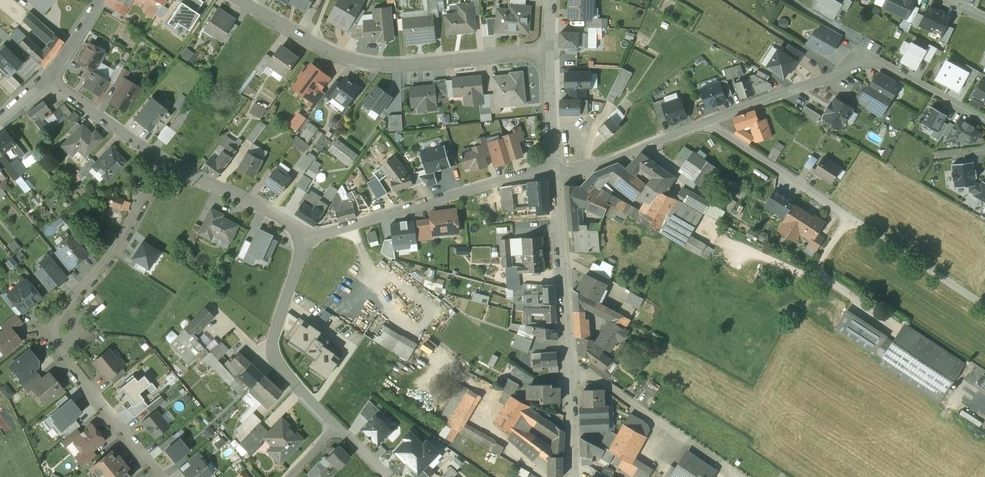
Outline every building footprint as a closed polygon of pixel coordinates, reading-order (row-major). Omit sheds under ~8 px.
[(44,0),(36,0),(33,4),(43,12),(50,4),(48,3),(44,0)] [(151,5),(147,15),(152,17),(160,4),(153,0),(142,0),(151,5)] [(200,0),(189,0),(185,5),(196,12),(203,2),(200,0)] [(289,1),(306,11),(310,5),(313,0),(290,0),(289,1)] [(310,5),(317,9),(323,0),(313,0),(310,5)] [(354,0),(340,0),(329,19),(347,30),(348,30),(353,21),(362,5),(354,0)] [(429,16),(433,15),(433,17),(439,17),(437,0),(427,0),(429,16)] [(568,17),(586,18),(590,18),(590,17),(591,0),(569,0),(568,17)] [(843,4),(836,0),(818,0),(813,9),(833,21),(840,9),(843,4)] [(840,9),(846,12),(852,2),(849,0),(846,0),(843,4),(840,9)] [(883,7),(906,17),(912,5),(914,1),(911,0),(886,0),(883,7)] [(119,2),(114,10),(123,14),(127,6),(119,2)] [(199,15),(196,12),(185,5),(181,2),(180,3),(167,23),(174,28),(177,23),(188,31),(199,15)] [(468,3),(461,4),(462,13),(445,15),(447,34),(475,31),(473,5),(472,2),(468,3)] [(919,8),(912,5),(906,17),(905,21),(912,24),(917,13),(919,8)] [(531,6),(526,6),(513,6),(512,14),(497,13),(496,19),(496,31),(515,32),(515,31),(529,32),(531,6)] [(390,7),(373,8),(375,20),(364,21),(364,24),(366,38),(366,41),(393,39),(390,7)] [(929,7),(921,25),(942,35),(946,25),(950,17),(929,7)] [(234,20),(218,9),(207,25),(215,31),(213,34),(221,39),(233,22),(234,20)] [(63,41),(54,35),(29,12),(23,19),(34,29),(33,29),(48,43),(46,47),(55,54),(63,41)] [(925,16),(917,13),(912,24),(920,27),(921,25),(925,16)] [(429,16),(404,18),(405,29),(406,29),(408,42),(422,41),(422,42),(435,41),(433,17),(433,15),(429,16)] [(603,18),(590,17),(590,18),(586,18),(585,27),(589,27),(602,28),(603,18)] [(496,31),(496,19),(487,20),(488,24),(489,36),(495,35),(495,31),(496,31)] [(353,21),(348,30),(347,30),(345,32),(351,35),(358,24),(353,21)] [(233,22),(221,39),(226,42),(237,25),(233,22)] [(364,24),(358,24),(351,35),(357,39),(366,38),(364,24)] [(954,29),(946,25),(939,40),(947,44),(954,29)] [(840,34),(825,26),(821,33),(836,41),(840,34)] [(836,41),(821,33),(816,30),(814,34),(811,34),(808,39),(810,40),(808,45),(807,45),(822,54),(822,53),(821,53),(824,48),(831,52),(834,48),(832,47),(833,45),(836,44),(837,42),(836,41)] [(578,32),(561,32),(560,47),(587,48),(587,46),(590,46),(590,37),(590,33),(588,33),(578,32)] [(908,36),(902,33),(900,38),(906,41),(908,36)] [(26,38),(19,45),(23,49),(30,41),(26,38)] [(50,59),(30,41),(23,49),(33,59),(43,67),(50,59)] [(926,50),(912,43),(902,62),(916,70),(922,58),(926,50)] [(26,62),(18,56),(17,57),(3,44),(0,48),(0,71),(5,76),(8,79),(11,75),(14,72),(15,73),(26,62)] [(97,49),(89,44),(78,62),(88,69),(93,72),(104,53),(103,52),(101,55),(95,52),(97,49)] [(803,53),(790,44),(784,53),(795,61),(797,63),(803,53)] [(929,44),(926,50),(922,58),(930,62),(937,49),(929,44)] [(297,57),(281,46),(273,57),(269,63),(269,64),(271,62),(277,66),(275,68),(285,75),(297,57)] [(778,50),(767,67),(784,77),(795,61),(784,53),(778,50)] [(267,53),(255,69),(262,74),(269,64),(269,63),(273,57),(267,53)] [(963,69),(947,61),(936,80),(958,92),(965,80),(969,73),(963,69)] [(116,64),(107,80),(108,80),(113,84),(122,68),(122,67),(118,65),(116,64)] [(318,69),(312,64),(305,74),(302,72),(299,76),(302,78),(299,82),(307,89),(303,94),(310,100),(311,101),(319,90),(321,87),(322,88),(326,82),(325,82),(329,77),(322,72),(321,72),(318,70),(318,69)] [(979,71),(966,64),(963,69),(969,73),(965,80),(972,84),(976,76),(979,71)] [(734,67),(724,70),(727,80),(737,77),(736,75),(735,71),(735,70),(734,67)] [(128,71),(122,68),(113,84),(118,87),(123,79),(128,71)] [(632,73),(622,68),(619,75),(628,80),(632,73)] [(93,72),(88,69),(84,76),(87,78),(83,86),(99,95),(108,80),(107,80),(93,72)] [(769,76),(759,70),(756,76),(766,81),(769,76)] [(979,71),(976,76),(981,79),(984,81),(984,75),(979,71)] [(511,75),(494,76),(495,93),(495,94),(498,94),(499,104),(500,104),(515,102),(515,104),(525,103),(522,72),(511,73),(511,75)] [(590,72),(566,73),(566,88),(570,88),(585,88),(590,88),(590,72)] [(890,78),(880,72),(877,77),(887,83),(890,78)] [(10,95),(21,85),(11,75),(8,79),(5,76),(0,80),(0,84),(10,95)] [(470,76),(453,78),(455,96),(468,95),(469,104),(483,103),(482,93),(483,93),(481,75),(480,75),(480,76),(470,77),(470,76)] [(628,80),(619,75),(611,91),(617,94),(620,95),(628,80)] [(766,81),(756,76),(750,78),(754,93),(772,88),(770,83),(766,81)] [(360,88),(346,77),(341,84),(332,95),(333,95),(346,106),(360,88)] [(887,83),(877,77),(876,77),(873,81),(875,82),(874,84),(871,85),(870,87),(889,98),(891,99),(894,94),(899,93),(895,81),(890,78),(887,83)] [(750,78),(735,83),(740,98),(754,93),(750,78)] [(118,87),(110,102),(125,111),(133,98),(135,99),(140,89),(123,79),(118,87)] [(446,79),(433,80),(434,85),(435,93),(438,92),(441,95),(441,96),(448,95),(446,80),(446,79)] [(453,79),(446,80),(448,95),(448,96),(455,96),(453,79)] [(981,79),(973,95),(984,102),(984,81),(981,79)] [(336,80),(325,94),(330,99),(333,95),(332,95),(341,84),(336,80)] [(727,80),(719,83),(725,98),(732,95),(727,80)] [(719,83),(701,90),(707,106),(713,104),(713,105),(714,105),(722,103),(722,101),(725,100),(725,98),(719,83)] [(434,85),(410,88),(412,107),(425,105),(425,110),(437,109),(436,101),(439,101),(441,98),(441,96),(441,95),(438,92),(435,93),(434,85)] [(392,97),(376,86),(365,101),(366,105),(369,108),(373,107),(380,113),(392,97)] [(881,111),(889,98),(867,86),(860,99),(881,111)] [(585,100),(585,88),(570,88),(570,100),(585,100)] [(319,90),(311,101),(310,100),(307,103),(314,108),(325,94),(319,90)] [(617,94),(611,91),(606,100),(612,103),(617,94)] [(495,93),(489,94),(491,113),(501,112),(500,104),(499,104),(498,94),(495,94),(495,93)] [(175,105),(180,109),(188,100),(182,95),(175,105)] [(135,118),(152,132),(160,122),(163,124),(171,114),(167,111),(169,109),(153,96),(135,118)] [(630,98),(622,105),(627,110),(633,104),(635,104),(633,100),(632,101),(630,98)] [(852,108),(835,98),(833,103),(831,102),(825,113),(826,113),(824,118),(841,128),(845,120),(851,110),(852,108)] [(664,99),(653,102),(659,120),(667,117),(663,106),(666,105),(664,99)] [(666,105),(663,106),(667,117),(669,123),(686,117),(683,106),(683,104),(682,100),(678,99),(675,100),(674,102),(666,105)] [(580,101),(570,101),(570,100),(560,100),(560,114),(580,114),(580,101)] [(588,114),(588,100),(585,100),(570,100),(570,101),(580,101),(580,114),(588,114)] [(52,113),(43,101),(27,113),(36,125),(37,125),(42,121),(41,119),(45,116),(47,119),(53,114),(52,113)] [(250,111),(261,118),(267,108),(256,101),(250,111)] [(820,116),(805,106),(801,113),(816,123),(820,116)] [(947,115),(931,106),(921,123),(935,131),(937,132),(943,122),(947,115)] [(59,108),(52,113),(56,118),(59,123),(67,117),(59,108)] [(617,108),(609,115),(610,116),(611,117),(612,117),(619,125),(624,116),(617,108)] [(754,110),(733,117),(737,129),(740,128),(750,124),(758,121),(754,110)] [(851,110),(845,120),(852,124),(858,114),(851,110)] [(402,114),(388,115),(389,131),(403,130),(402,114)] [(300,116),(295,122),(300,127),(305,120),(300,116)] [(170,126),(169,127),(175,132),(182,123),(175,117),(170,126)] [(611,117),(598,129),(607,139),(621,127),(619,125),(612,117),(611,117)] [(56,118),(49,123),(53,128),(59,123),(56,118)] [(753,136),(740,128),(737,129),(734,134),(749,144),(752,139),(756,142),(770,137),(764,119),(758,121),(750,124),(754,135),(753,136)] [(259,120),(247,138),(253,143),(266,125),(259,120)] [(46,125),(42,121),(37,125),(42,132),(47,127),(46,125)] [(77,121),(67,131),(72,135),(81,125),(77,121)] [(955,126),(948,138),(958,144),(960,141),(963,143),(966,139),(970,142),(975,141),(979,134),(972,129),(973,127),(965,122),(963,125),(958,121),(955,126)] [(943,122),(937,132),(935,131),(932,136),(939,140),(943,135),(948,125),(943,122)] [(948,125),(943,135),(948,138),(955,126),(950,122),(948,125)] [(92,134),(82,124),(81,125),(72,135),(62,145),(70,153),(75,147),(85,156),(102,138),(95,130),(92,134)] [(310,124),(299,138),(306,143),(317,129),(310,124)] [(166,126),(158,136),(155,134),(154,135),(166,144),(175,132),(169,127),(168,127),(166,126)] [(519,127),(513,129),(515,135),(516,135),(518,141),(523,139),(519,127)] [(0,134),(0,152),(1,154),(2,153),(10,147),(15,142),(5,129),(0,134)] [(323,146),(329,140),(323,134),(317,140),(323,146)] [(515,135),(511,136),(508,135),(504,136),(504,138),(510,159),(512,158),(514,156),(516,156),(516,157),(522,155),(518,141),(516,135),(515,135)] [(485,137),(476,140),(477,145),(480,153),(481,152),(483,156),(484,156),(485,157),(491,155),(489,151),(485,137)] [(504,138),(500,139),(499,142),(494,143),(495,149),(500,163),(500,164),(505,162),(505,161),(507,160),(509,161),(511,161),(510,159),(504,138)] [(223,140),(216,149),(223,153),(229,145),(226,142),(223,140)] [(237,140),(232,146),(237,150),(241,143),(237,140)] [(358,155),(337,140),(329,150),(334,153),(335,152),(347,161),(346,162),(350,166),(358,155)] [(23,153),(15,142),(10,147),(19,157),(22,155),(21,154),(23,153)] [(268,152),(252,143),(239,168),(254,177),(268,152)] [(223,153),(217,161),(211,157),(202,168),(210,172),(217,178),(225,167),(225,166),(237,150),(232,146),(229,145),(223,153)] [(474,151),(460,155),(464,168),(471,166),(472,171),(488,166),(485,157),(484,156),(483,156),(481,152),(480,153),(477,145),(472,147),(474,151)] [(685,146),(677,158),(685,163),(692,152),(685,146)] [(421,153),(427,174),(433,172),(449,168),(443,147),(421,153)] [(781,152),(774,147),(768,156),(775,161),(781,152)] [(117,156),(109,148),(96,162),(92,166),(93,167),(107,181),(126,161),(118,154),(117,156)] [(495,149),(489,151),(491,155),(493,165),(500,163),(495,149)] [(661,167),(642,152),(627,169),(634,175),(640,169),(653,177),(661,167)] [(715,167),(692,152),(685,163),(679,171),(701,186),(715,167)] [(0,155),(0,161),(5,167),(10,163),(2,153),(1,154),(0,155)] [(306,154),(298,166),(306,171),(314,160),(306,154)] [(818,158),(812,155),(804,165),(810,169),(818,158)] [(394,157),(382,167),(388,174),(392,180),(395,189),(411,185),(412,184),(410,176),(409,175),(394,157)] [(841,168),(823,157),(814,171),(831,183),(841,168)] [(23,167),(16,158),(10,163),(17,172),(22,168),(23,167)] [(91,158),(76,174),(81,179),(85,175),(87,173),(93,167),(92,166),(96,162),(91,158)] [(973,162),(952,164),(953,172),(951,172),(952,181),(954,180),(954,188),(969,186),(976,186),(975,182),(975,178),(977,177),(976,170),(974,171),(973,162)] [(17,172),(10,163),(5,167),(15,180),(20,176),(20,175),(17,172)] [(627,169),(618,163),(603,169),(610,177),(613,182),(635,199),(646,184),(634,175),(627,169)] [(312,165),(306,173),(313,177),(318,169),(312,165)] [(382,167),(374,172),(378,176),(380,180),(388,174),(382,167)] [(653,177),(647,185),(655,191),(658,192),(659,192),(663,193),(675,177),(661,167),(653,177)] [(715,167),(701,186),(716,183),(722,173),(715,167)] [(290,180),(275,169),(265,183),(280,194),(290,180)] [(603,169),(594,173),(581,187),(588,192),(587,193),(601,200),(606,192),(597,186),(603,180),(610,177),(603,169)] [(414,171),(409,175),(410,176),(412,184),(411,185),(412,186),(423,182),(418,176),(414,171)] [(436,184),(433,172),(427,174),(418,176),(423,182),(427,186),(436,184)] [(722,173),(716,183),(733,194),(739,184),(722,173)] [(311,179),(303,174),(295,185),(304,191),(311,179)] [(380,180),(378,176),(367,183),(378,199),(388,193),(380,181),(380,180)] [(546,181),(528,183),(530,209),(537,208),(536,214),(548,213),(546,181)] [(984,203),(984,183),(982,181),(980,185),(975,182),(976,186),(969,186),(969,192),(974,195),(974,196),(984,203)] [(181,186),(175,184),(171,194),(177,196),(181,186)] [(530,209),(519,210),(517,197),(513,197),(512,193),(519,192),(521,190),(520,184),(499,188),(503,212),(513,211),(514,216),(536,214),(537,208),(530,209)] [(581,187),(564,184),(566,206),(576,207),(587,207),(587,193),(588,192),(581,187)] [(331,185),(321,200),(328,205),(332,199),(337,192),(338,190),(331,185)] [(338,190),(337,192),(332,199),(334,202),(338,200),(341,205),(350,201),(346,194),(342,185),(338,190)] [(709,202),(683,188),(677,199),(678,199),(703,213),(709,202)] [(354,190),(346,194),(350,201),(352,201),(353,201),(358,198),(354,190)] [(786,219),(795,205),(790,202),(791,200),(775,190),(765,205),(786,219)] [(319,200),(307,191),(299,204),(301,205),(301,204),(306,208),(308,205),(314,209),(316,205),(319,200)] [(633,208),(617,199),(606,192),(601,200),(608,204),(613,207),(613,206),(628,214),(641,222),(645,214),(633,208)] [(663,193),(659,192),(658,192),(645,214),(641,222),(657,231),(676,199),(663,193)] [(601,200),(587,193),(587,207),(604,215),(608,204),(601,200)] [(122,199),(113,196),(112,199),(108,197),(106,201),(110,203),(109,205),(119,209),(122,199)] [(678,199),(676,199),(657,231),(684,246),(690,235),(703,213),(678,199)] [(321,200),(319,200),(316,205),(325,211),(328,205),(321,200)] [(350,201),(341,205),(338,200),(334,202),(332,204),(336,212),(354,208),(352,202),(353,202),(353,201),(352,201),(350,201)] [(314,209),(308,205),(306,208),(301,204),(301,205),(295,213),(315,226),(321,217),(325,211),(316,205),(314,209)] [(628,214),(613,206),(613,207),(608,204),(604,215),(623,224),(628,214)] [(813,218),(795,205),(786,219),(784,222),(800,233),(812,240),(816,234),(824,222),(815,216),(813,218)] [(576,207),(566,206),(567,215),(574,214),(577,216),(576,207)] [(223,214),(211,208),(202,226),(199,234),(211,240),(214,234),(226,240),(230,233),(234,234),(239,225),(222,217),(223,214)] [(354,208),(336,212),(338,222),(356,217),(354,208)] [(455,212),(431,215),(432,220),(434,235),(458,232),(457,229),(459,226),(459,223),(456,221),(455,212)] [(574,214),(567,215),(568,230),(572,230),(598,230),(600,225),(578,224),(577,216),(574,214)] [(65,223),(60,217),(53,224),(58,229),(65,223)] [(80,219),(73,223),(76,227),(83,223),(80,219)] [(432,220),(414,222),(416,239),(434,237),(434,235),(432,220)] [(416,241),(416,239),(414,222),(414,221),(392,223),(393,239),(394,250),(410,248),(409,242),(416,241)] [(800,233),(784,222),(780,228),(796,239),(799,234),(799,235),(800,233)] [(195,223),(188,239),(195,242),(199,234),(202,226),(195,223)] [(375,229),(366,232),(369,241),(378,239),(375,229)] [(273,236),(259,230),(253,243),(245,260),(245,261),(254,265),(257,256),(268,261),(276,244),(270,241),(273,236)] [(599,251),(598,230),(572,230),(574,251),(599,251)] [(816,234),(812,240),(808,245),(815,250),(823,238),(816,234)] [(706,245),(690,235),(684,246),(700,256),(706,245)] [(71,236),(57,247),(71,264),(73,265),(86,254),(71,236)] [(542,236),(523,238),(524,255),(543,253),(543,246),(543,245),(542,236)] [(510,238),(501,239),(502,256),(511,255),(510,238)] [(523,238),(510,238),(511,255),(524,255),(523,238)] [(15,239),(8,244),(13,252),(20,247),(15,239)] [(394,250),(393,239),(384,240),(381,252),(386,256),(395,258),(394,250)] [(245,260),(253,243),(246,240),(238,257),(245,260)] [(132,258),(137,262),(147,268),(149,269),(159,253),(142,242),(132,258)] [(706,245),(700,256),(704,258),(707,258),(712,248),(706,245)] [(472,258),(491,257),(491,246),(472,247),(472,258)] [(71,264),(60,250),(55,254),(57,257),(66,268),(67,268),(71,264)] [(543,253),(524,255),(525,266),(526,272),(528,272),(532,271),(533,275),(540,274),(539,271),(545,270),(544,261),(543,253)] [(511,255),(502,256),(503,267),(506,267),(512,266),(511,255)] [(52,261),(47,256),(39,262),(43,266),(36,272),(49,289),(56,282),(57,284),(65,278),(63,275),(52,261)] [(66,268),(57,257),(52,261),(63,275),(69,271),(67,268),(66,268)] [(614,267),(603,261),(600,266),(611,272),(614,267)] [(133,268),(143,274),(147,268),(137,262),(133,268)] [(600,266),(593,263),(590,269),(609,279),(613,274),(611,272),(600,266)] [(512,266),(506,267),(507,277),(519,276),(519,272),(518,272),(518,267),(512,266)] [(594,279),(585,274),(577,291),(597,301),(598,302),(607,284),(594,278),(594,279)] [(507,277),(508,288),(513,290),(520,286),(519,276),(507,277)] [(40,297),(27,281),(26,281),(23,281),(21,283),(20,286),(11,293),(8,296),(15,304),(22,312),(40,297)] [(544,285),(525,283),(523,284),(524,294),(524,295),(524,296),(539,295),(538,290),(544,291),(544,285)] [(520,286),(513,290),(513,300),(513,303),(524,303),(524,296),(524,295),(524,294),(523,284),(520,286)] [(554,284),(544,285),(544,291),(538,290),(539,295),(540,295),(540,303),(546,303),(555,303),(554,284)] [(8,296),(11,293),(7,288),(0,294),(0,295),(11,308),(15,304),(8,296)] [(577,291),(573,289),(574,312),(583,311),(583,307),(598,314),(602,304),(598,302),(597,301),(577,291)] [(644,299),(630,291),(630,292),(626,301),(636,306),(636,307),(639,308),(644,299)] [(489,304),(490,295),(474,292),(472,301),(489,304)] [(625,301),(619,313),(629,319),(630,319),(636,307),(636,306),(626,301),(625,301)] [(555,303),(546,303),(540,303),(524,303),(524,311),(532,311),(544,312),(547,312),(547,319),(547,322),(548,322),(557,322),(555,303)] [(619,313),(602,304),(598,314),(607,318),(611,320),(623,329),(623,328),(629,319),(619,313)] [(583,311),(574,312),(574,319),(587,319),(592,318),(603,323),(607,318),(598,314),(583,307),(583,311)] [(204,309),(194,318),(184,328),(191,335),(211,315),(204,309)] [(327,323),(332,314),(324,310),(319,319),(327,323)] [(532,311),(524,311),(523,325),(526,325),(530,326),(531,322),(532,311)] [(886,338),(846,311),(835,328),(875,354),(886,338)] [(15,313),(1,324),(5,329),(9,326),(12,331),(23,322),(15,313)] [(289,333),(298,319),(288,313),(282,330),(289,333)] [(321,332),(299,317),(298,319),(289,333),(287,336),(292,339),(290,342),(316,360),(312,365),(320,371),(318,374),(326,379),(340,358),(325,348),(330,341),(319,334),(321,332)] [(401,335),(374,318),(364,334),(370,338),(392,351),(401,335)] [(587,319),(574,319),(576,336),(582,337),(589,339),(587,319)] [(611,320),(596,343),(600,345),(600,346),(604,348),(609,352),(618,339),(621,341),(628,331),(623,328),(623,329),(611,320)] [(534,335),(526,332),(525,325),(523,325),(520,325),(517,335),(532,340),(534,335)] [(530,326),(526,325),(525,325),(526,332),(534,335),(539,337),(558,339),(557,330),(548,328),(540,327),(530,326)] [(964,364),(905,325),(893,342),(882,359),(879,364),(939,403),(964,364)] [(9,326),(5,329),(0,333),(0,347),(2,345),(7,351),(20,341),(12,331),(9,326)] [(191,335),(184,328),(170,343),(189,362),(195,356),(204,348),(191,335)] [(417,345),(401,335),(392,351),(408,361),(417,345)] [(532,340),(517,335),(513,347),(528,352),(532,340)] [(582,337),(579,354),(591,357),(590,359),(593,361),(604,370),(604,369),(611,360),(601,353),(604,348),(600,346),(592,341),(592,340),(589,339),(582,337)] [(886,338),(875,354),(882,359),(893,342),(886,338)] [(209,353),(204,357),(216,371),(222,365),(217,360),(229,349),(221,341),(209,353)] [(204,348),(195,356),(200,361),(204,357),(209,353),(204,348)] [(29,349),(10,365),(20,378),(19,380),(20,381),(33,369),(37,366),(38,360),(29,349)] [(116,359),(109,349),(93,362),(107,379),(109,377),(121,367),(122,366),(122,365),(120,367),(116,362),(116,359)] [(250,363),(238,352),(230,361),(229,362),(241,373),(250,363)] [(557,352),(541,353),(542,359),(533,359),(533,367),(542,367),(548,366),(558,366),(557,352)] [(494,354),(488,364),(493,367),(499,357),(494,354)] [(222,365),(216,371),(230,385),(234,380),(236,378),(239,375),(239,376),(241,373),(229,362),(230,361),(228,360),(222,365)] [(604,370),(593,361),(589,366),(606,379),(610,374),(604,369),(604,370)] [(264,375),(250,363),(241,373),(239,376),(252,388),(264,375)] [(121,367),(109,377),(113,383),(126,372),(121,367)] [(514,367),(511,376),(531,383),(535,374),(514,367)] [(38,374),(33,369),(20,381),(24,386),(38,374)] [(38,374),(24,386),(28,391),(42,379),(38,374)] [(51,374),(43,381),(42,379),(28,391),(34,387),(38,392),(36,393),(45,403),(62,389),(51,374)] [(139,393),(146,387),(150,383),(149,382),(143,375),(137,380),(133,375),(126,381),(127,382),(120,387),(130,399),(128,400),(132,405),(133,407),(143,399),(144,399),(139,393)] [(239,376),(239,375),(236,378),(249,391),(252,388),(239,376)] [(280,391),(264,375),(252,388),(249,391),(259,400),(266,407),(280,391)] [(519,385),(507,377),(500,389),(512,396),(519,385)] [(249,391),(236,378),(234,380),(230,385),(243,398),(249,391)] [(150,381),(149,382),(150,383),(146,387),(150,393),(156,388),(150,381)] [(659,389),(650,383),(646,389),(655,394),(659,389)] [(461,384),(440,420),(447,425),(468,388),(461,384)] [(551,384),(531,385),(531,399),(540,399),(541,401),(542,401),(542,388),(551,387),(551,384)] [(551,387),(542,388),(542,401),(542,403),(560,402),(559,387),(551,387)] [(468,388),(447,425),(480,444),(485,435),(466,423),(481,396),(468,388)] [(603,389),(583,390),(584,406),(584,407),(604,406),(603,389)] [(259,400),(249,391),(243,398),(253,407),(259,400)] [(56,403),(60,407),(69,400),(65,395),(56,403)] [(148,406),(146,407),(150,412),(164,400),(160,396),(148,406)] [(545,445),(527,433),(533,425),(555,439),(554,443),(563,448),(564,431),(539,415),(540,414),(530,407),(530,406),(512,396),(511,396),(493,424),(511,435),(508,439),(532,460),(538,452),(550,462),(550,457),(551,457),(554,453),(545,445)] [(81,412),(70,399),(69,400),(60,407),(42,421),(49,430),(52,428),(57,434),(61,431),(75,420),(74,418),(81,412)] [(127,409),(134,417),(146,407),(148,406),(143,399),(133,407),(132,405),(127,409)] [(381,411),(369,400),(360,413),(369,422),(377,415),(381,411)] [(604,406),(584,407),(584,406),(581,406),(582,430),(609,429),(608,405),(604,406)] [(261,421),(250,409),(242,417),(245,420),(253,429),(261,421)] [(170,426),(156,410),(142,422),(155,438),(160,434),(162,435),(165,433),(165,430),(170,426)] [(377,415),(369,422),(362,429),(378,445),(386,436),(387,437),(392,432),(392,431),(393,430),(388,426),(390,424),(388,421),(386,419),(382,417),(381,419),(377,415)] [(630,415),(609,451),(614,453),(617,455),(623,459),(631,463),(634,458),(646,435),(638,431),(643,422),(630,415)] [(302,439),(282,419),(264,437),(275,448),(271,453),(280,462),(302,439)] [(61,431),(66,437),(77,428),(80,426),(75,420),(61,431)] [(253,429),(245,420),(237,429),(245,438),(250,432),(253,429)] [(643,422),(638,431),(646,435),(649,430),(647,425),(643,422)] [(104,440),(91,424),(80,433),(72,439),(73,439),(74,441),(73,443),(76,447),(79,446),(82,451),(85,455),(92,449),(104,440)] [(80,433),(77,428),(66,437),(65,438),(69,443),(73,439),(72,439),(80,433)] [(261,442),(250,432),(245,438),(239,444),(249,454),(261,442)] [(172,435),(158,446),(163,452),(165,450),(177,440),(172,435)] [(497,442),(485,435),(480,444),(492,450),(496,443),(497,442)] [(423,445),(415,437),(409,443),(407,440),(396,451),(418,473),(419,471),(420,472),(427,465),(439,452),(427,441),(423,445)] [(177,440),(165,450),(174,462),(186,452),(189,450),(185,446),(185,445),(179,438),(177,440)] [(603,450),(581,438),(581,456),(592,457),(593,455),(600,458),(603,450)] [(504,447),(496,443),(492,450),(500,455),(504,447)] [(350,457),(337,445),(333,450),(331,448),(327,452),(329,454),(326,457),(331,463),(338,469),(350,457)] [(609,451),(604,448),(603,450),(600,458),(609,463),(614,453),(609,451)] [(85,455),(82,451),(75,457),(82,466),(97,455),(92,449),(85,455)] [(115,457),(111,451),(91,468),(98,476),(99,475),(100,476),(129,476),(131,476),(126,470),(128,469),(123,463),(122,464),(120,461),(121,460),(117,456),(115,457)] [(199,452),(187,461),(191,466),(203,457),(199,452)] [(686,453),(676,468),(671,476),(672,476),(712,476),(716,470),(703,462),(702,463),(686,453)] [(617,455),(613,463),(618,467),(623,459),(617,455)] [(323,456),(315,465),(323,471),(330,464),(323,456)] [(191,466),(183,472),(187,476),(206,476),(211,473),(205,466),(209,463),(203,457),(191,466)] [(456,457),(451,465),(457,470),(463,462),(456,457)] [(551,457),(550,457),(550,462),(550,476),(563,476),(563,457),(551,457)] [(631,463),(623,459),(618,467),(632,476),(648,476),(653,470),(634,458),(631,463)] [(320,474),(321,475),(323,476),(330,476),(338,469),(331,463),(330,464),(323,471),(320,474)] [(663,476),(672,476),(671,476),(676,468),(671,464),(663,476)] [(306,474),(310,476),(319,476),(321,475),(320,474),(323,471),(315,465),(306,474)] [(420,472),(419,471),(418,473),(415,476),(416,476),(430,476),(434,472),(427,465),(420,472)] [(441,476),(442,476),(450,476),(456,470),(450,466),(441,476)] [(521,467),(518,473),(526,476),(527,476),(530,472),(521,467)] [(593,476),(595,476),(608,476),(594,468),(591,474),(593,476)]
